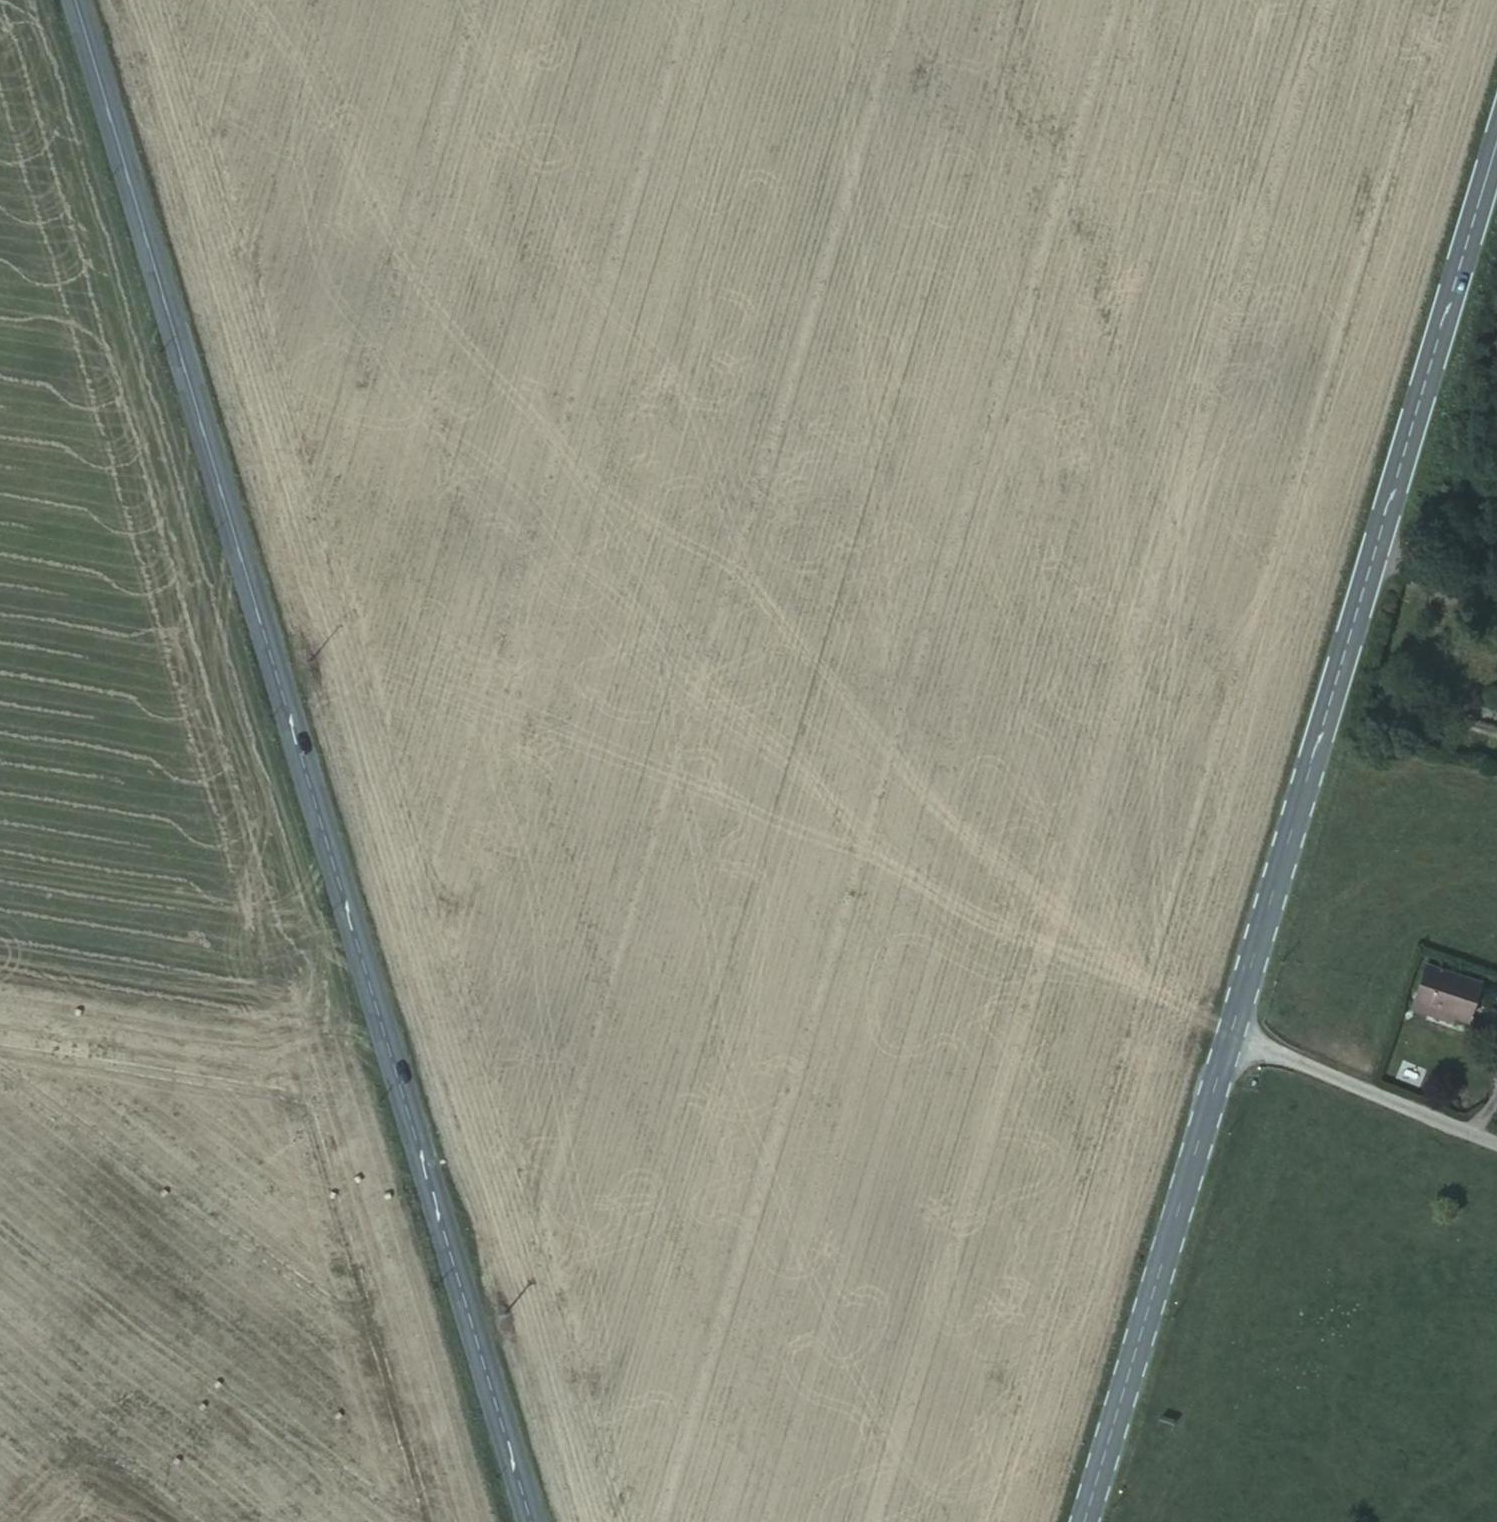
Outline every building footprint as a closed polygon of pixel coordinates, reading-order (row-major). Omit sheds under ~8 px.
[(1426,965),(1413,1003),(1452,1017),(1467,1021),(1479,984),(1426,965)] [(1452,1017),(1413,1003),(1410,1009),(1451,1022),(1452,1017)]
